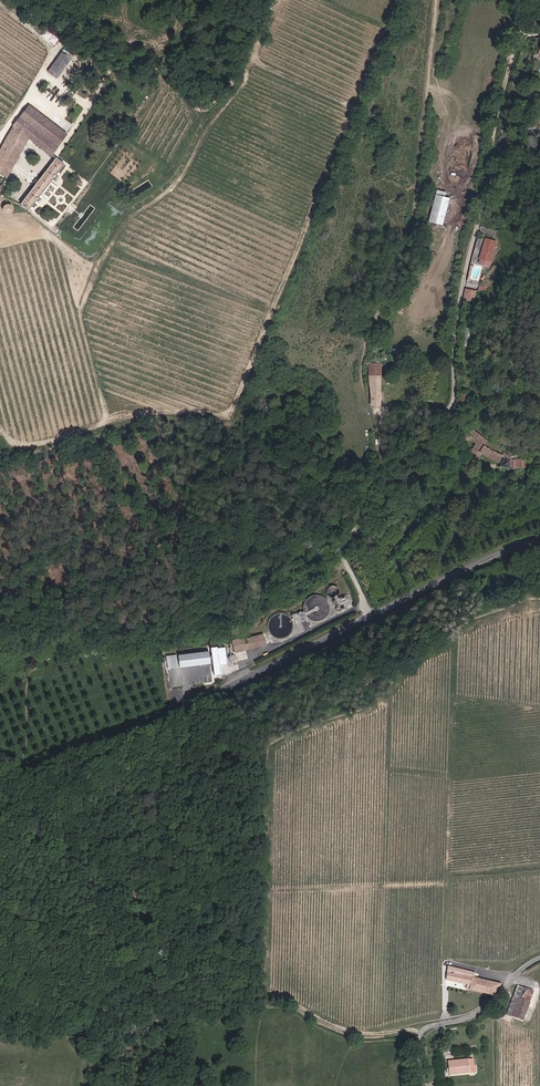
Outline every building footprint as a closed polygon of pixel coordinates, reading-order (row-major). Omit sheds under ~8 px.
[(55,44),(60,38),(47,29),(42,35),(55,44)] [(51,72),(59,78),(72,58),(64,53),(51,72)] [(0,157),(0,172),(9,177),(31,139),(53,154),(70,134),(32,105),(16,126),(0,157)] [(69,163),(60,157),(24,204),(32,211),(69,163)] [(446,196),(447,191),(436,190),(431,222),(446,224),(451,197),(446,196)] [(7,207),(7,209),(7,211),(8,212),(10,213),(11,214),(13,213),(15,213),(16,211),(17,210),(17,208),(16,207),(15,205),(14,204),(12,204),(10,204),(8,206),(7,207)] [(492,264),(498,241),(485,238),(479,261),(492,264)] [(476,301),(477,290),(466,289),(465,299),(476,301)] [(379,363),(368,363),(369,406),(380,405),(379,363)] [(467,404),(468,390),(459,390),(459,404),(467,404)] [(486,441),(472,430),(468,433),(460,434),(461,442),(471,440),(474,445),(469,456),(477,460),(479,454),(490,460),(501,463),(500,467),(527,468),(526,461),(508,460),(507,455),(502,452),(499,454),(483,445),(486,441)] [(306,615),(305,614),(300,617),(304,624),(311,620),(309,619),(308,618),(306,616),(306,615)] [(266,638),(236,646),(238,655),(269,647),(266,638)] [(182,657),(183,667),(213,664),(212,653),(182,657)] [(169,668),(178,667),(177,654),(168,655),(169,668)] [(474,973),(448,966),(446,980),(466,984),(465,990),(489,996),(501,985),(474,977),(474,973)] [(514,989),(502,1017),(518,1024),(530,996),(514,989)] [(449,1072),(469,1071),(468,1066),(474,1066),(474,1058),(448,1060),(449,1072)]
